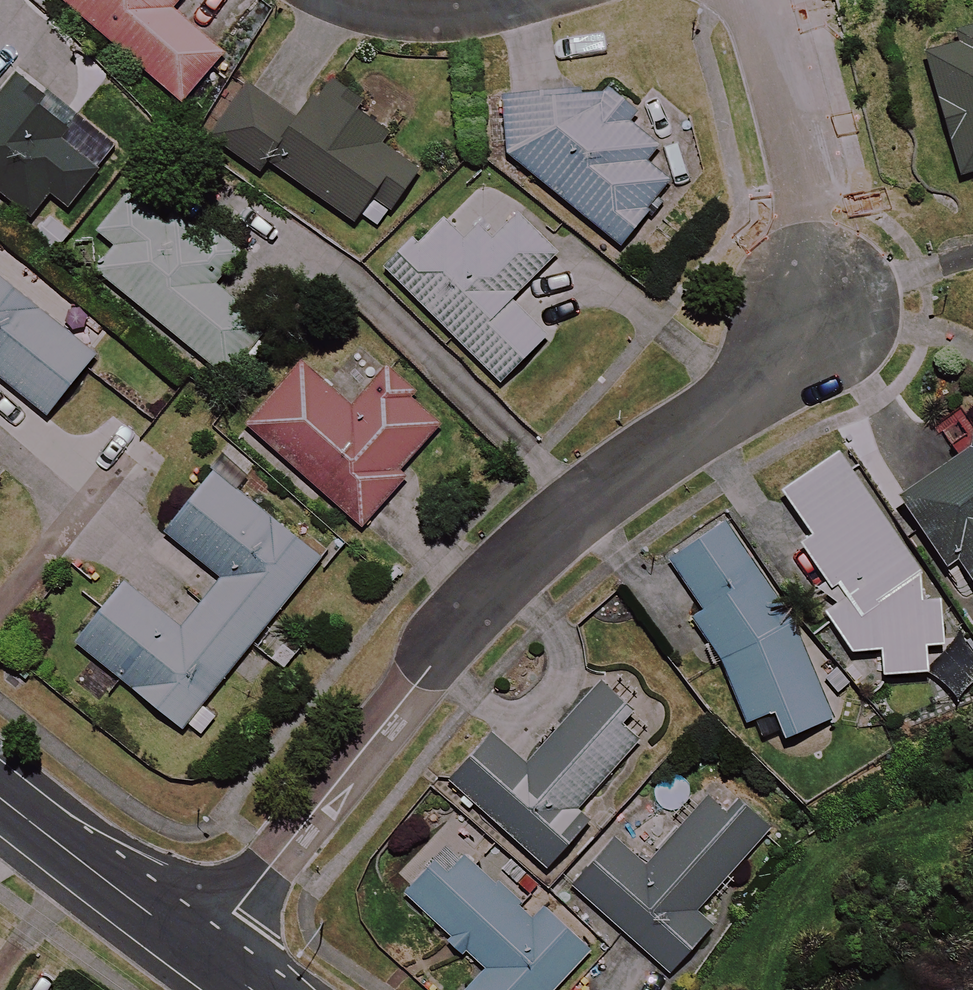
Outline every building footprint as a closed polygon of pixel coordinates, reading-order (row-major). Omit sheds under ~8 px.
[(185,102),(225,54),(172,10),(180,0),(61,0),(185,102)] [(927,52),(963,176),(972,174),(972,39),(927,52)] [(34,218),(53,195),(69,208),(97,172),(58,141),(69,128),(38,103),(44,95),(17,74),(0,96),(0,191),(34,218)] [(397,123),(327,76),(297,121),(246,86),(211,138),(262,172),(268,163),(355,222),(372,198),(394,213),(422,172),(383,145),(397,123)] [(661,136),(613,86),(595,97),(509,93),(509,153),(622,246),(674,182),(644,158),(661,136)] [(557,255),(485,183),(393,275),(501,384),(549,335),(513,299),(557,255)] [(228,298),(257,262),(213,226),(202,239),(136,186),(99,232),(118,247),(98,272),(226,376),(265,328),(228,298)] [(0,273),(0,375),(49,414),(99,352),(0,273)] [(357,410),(304,364),(250,426),(364,526),(451,426),(390,372),(357,410)] [(901,498),(949,566),(957,560),(972,582),(972,446),(901,498)] [(928,650),(950,647),(947,608),(841,454),(783,492),(812,536),(802,543),(840,601),(825,611),(853,654),(882,651),(885,678),(928,674),(928,650)] [(322,559),(216,474),(169,533),(226,579),(184,630),(128,585),(80,644),(184,729),(322,559)] [(840,711),(733,527),(675,560),(704,610),(693,616),(754,721),(772,711),(789,740),(840,711)] [(651,729),(600,682),(524,765),(495,738),(454,783),(549,870),(591,825),(576,811),(651,729)] [(764,835),(716,793),(649,869),(617,841),(575,887),(672,973),(718,922),(701,907),(764,835)] [(458,847),(410,897),(488,971),(470,989),(557,989),(597,949),(545,899),(529,916),(458,847)]
